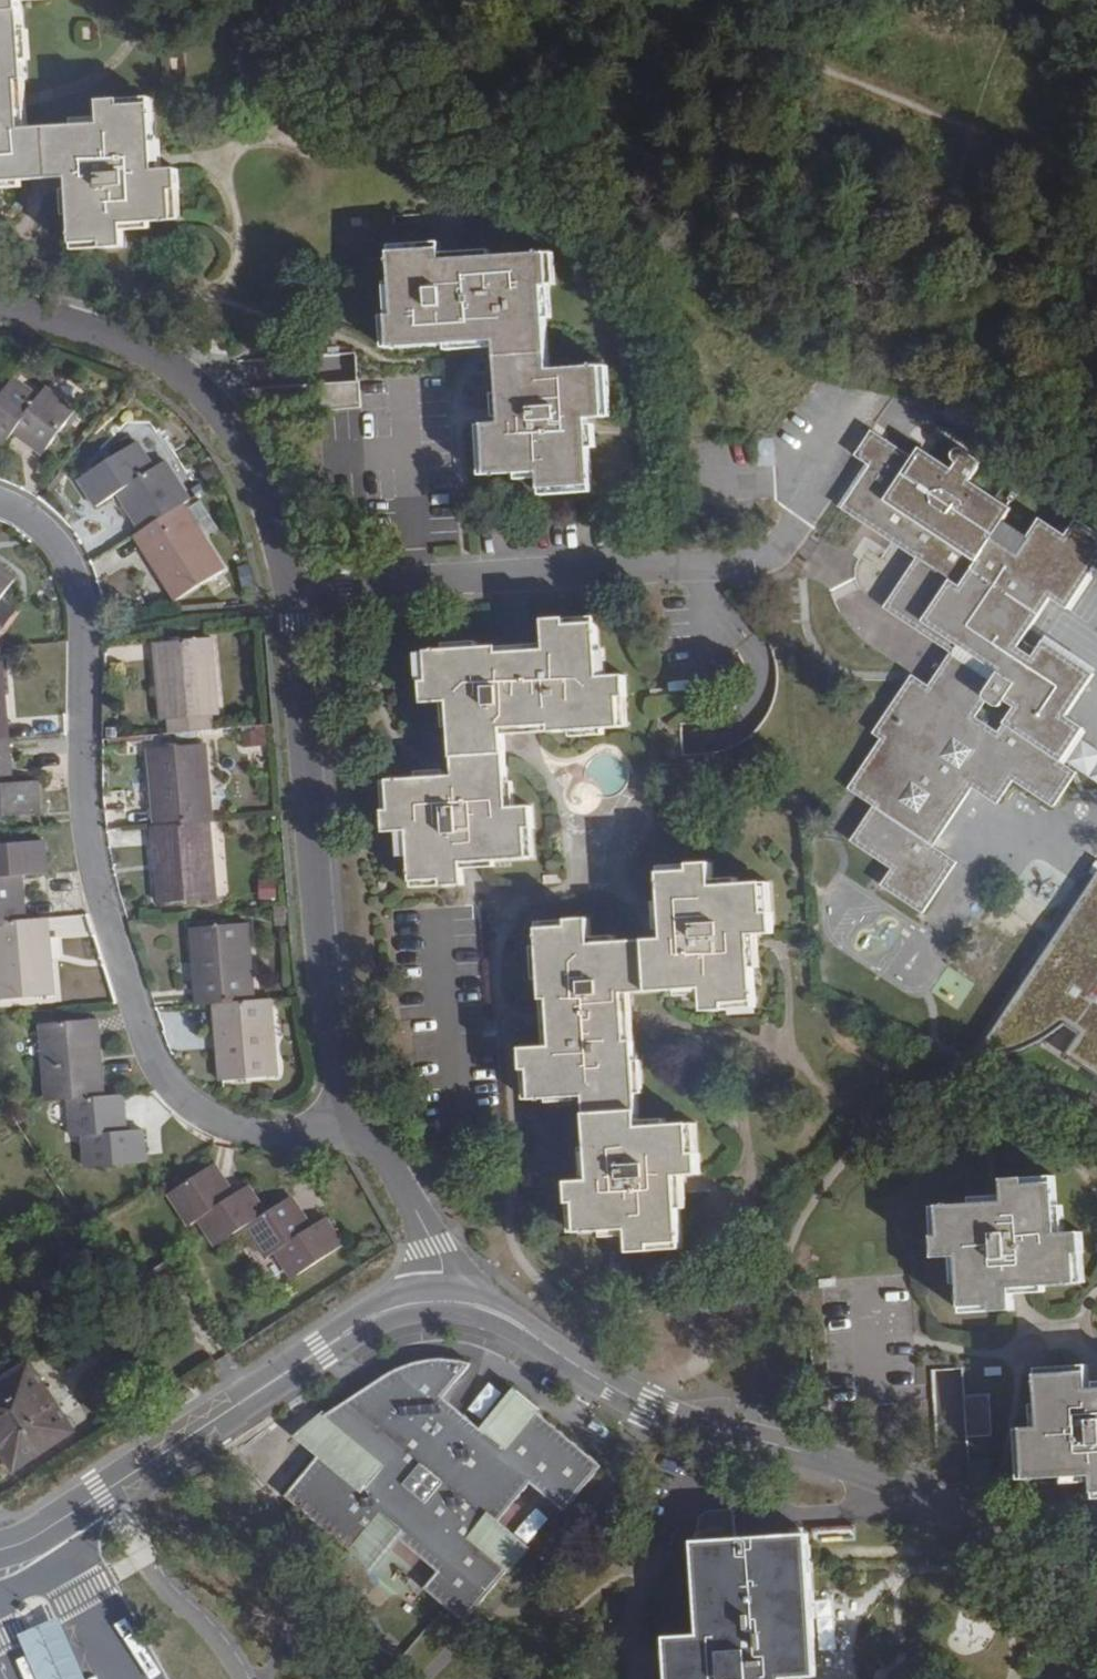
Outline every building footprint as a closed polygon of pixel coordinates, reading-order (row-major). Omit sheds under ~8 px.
[(21,13),(20,0),(0,0),(0,14),(21,13)] [(45,180),(40,129),(29,130),(23,131),(20,82),(26,82),(21,13),(0,14),(0,182),(45,180)] [(23,131),(29,130),(26,82),(20,82),(23,131)] [(124,224),(174,221),(172,191),(179,190),(177,171),(156,172),(153,123),(152,105),(121,107),(121,101),(101,102),(103,126),(40,129),(45,180),(70,178),(75,245),(105,244),(105,248),(125,248),(124,224)] [(172,191),(174,221),(180,221),(179,190),(172,191)] [(364,495),(410,493),(456,492),(488,490),(488,474),(481,475),(477,426),(484,425),(502,424),(498,359),(497,341),(392,348),(385,348),(382,316),(389,317),(395,315),(392,254),(391,246),(427,244),(425,214),(325,221),(332,310),(324,311),(327,352),(354,351),(356,380),(317,383),(319,413),(359,412),(364,495)] [(440,244),(427,244),(391,246),(392,254),(440,251),(440,244)] [(440,251),(392,254),(395,315),(389,317),(392,348),(497,341),(498,359),(549,357),(544,286),(550,286),(548,254),(441,262),(440,251)] [(554,253),(548,254),(550,286),(558,284),(554,253)] [(392,348),(389,317),(382,316),(385,348),(392,348)] [(484,425),(488,474),(540,472),(540,488),(593,485),(588,419),(606,418),(602,369),(550,371),(549,357),(498,359),(502,424),(484,425)] [(602,369),(606,418),(612,418),(609,368),(602,369)] [(14,379),(0,397),(0,443),(3,445),(12,434),(17,427),(47,450),(75,412),(45,389),(39,396),(14,379)] [(481,475),(488,474),(484,425),(477,426),(481,475)] [(44,455),(47,450),(17,427),(12,434),(44,455)] [(953,470),(920,449),(914,459),(873,432),(856,456),(869,466),(841,509),(954,584),(928,625),(961,647),(933,688),(915,677),(877,735),(886,742),(852,792),(876,808),(853,840),(895,869),(884,885),(925,913),(957,862),(935,847),(974,789),(998,805),(1013,781),(1055,807),(1077,773),(1062,764),(1084,731),(1066,718),(1095,675),(1047,642),(1036,659),(1018,646),(1052,598),(1067,608),(1096,561),(1096,534),(1077,522),(1066,536),(1041,520),(1019,555),(994,537),(1012,511),(970,483),(953,470)] [(182,505),(190,500),(164,462),(155,468),(137,441),(80,480),(96,507),(119,494),(124,491),(139,512),(132,516),(142,530),(182,505)] [(957,465),(953,470),(970,483),(984,463),(961,448),(955,450),(952,457),(957,465)] [(593,485),(540,488),(542,496),(594,492),(593,485)] [(124,491),(119,494),(132,516),(139,512),(124,491)] [(142,530),(134,535),(144,551),(150,548),(164,570),(159,574),(175,601),(224,571),(182,505),(142,530)] [(150,548),(144,551),(159,574),(164,570),(150,548)] [(0,600),(16,579),(0,567),(0,601),(0,600)] [(0,601),(0,627),(2,629),(14,612),(0,600),(0,601)] [(565,626),(565,619),(545,620),(546,644),(547,652),(501,654),(500,648),(429,652),(430,681),(424,681),(426,702),(451,702),(454,755),(504,753),(503,735),(503,728),(552,726),(552,731),(621,727),(619,698),(628,698),(626,677),(599,678),(595,625),(565,626)] [(154,642),(156,662),(163,661),(165,687),(158,687),(161,719),(168,720),(167,724),(212,722),(211,717),(218,716),(211,639),(154,642)] [(547,652),(546,644),(500,648),(501,654),(547,652)] [(430,681),(429,652),(422,652),(424,681),(430,681)] [(9,739),(8,721),(1,721),(0,695),(5,695),(1,661),(0,662),(0,740),(9,739)] [(163,661),(156,662),(158,687),(165,687),(163,661)] [(691,864),(684,780),(733,777),(731,751),(708,756),(684,756),(683,740),(680,694),(628,698),(630,727),(621,727),(552,731),(503,735),(504,753),(507,808),(530,807),(532,827),(534,857),(527,857),(460,861),(461,884),(442,887),(412,888),(412,880),(383,882),(397,1080),(416,1080),(426,1080),(429,1113),(499,1109),(501,1134),(526,1134),(530,1185),(570,1183),(569,1180),(592,1179),(587,1111),(586,1094),(531,1098),(526,1098),(523,1069),(523,1048),(545,1047),(543,999),(538,928),(538,921),(569,920),(589,919),(591,943),(645,941),(667,939),(662,871),(662,865),(691,864)] [(630,727),(628,698),(619,698),(621,727),(630,727)] [(503,735),(552,731),(552,726),(503,728),(503,735)] [(9,739),(0,740),(0,817),(41,814),(39,781),(13,782),(7,783),(4,760),(11,759),(9,739)] [(153,809),(154,825),(211,821),(206,744),(149,749),(151,782),(158,782),(160,808),(153,809)] [(504,753),(454,755),(455,776),(388,782),(381,781),(384,811),(385,832),(409,832),(412,880),(442,879),(442,887),(461,884),(460,861),(527,857),(525,827),(532,827),(530,807),(507,808),(504,753)] [(13,782),(11,759),(4,760),(7,783),(13,782)] [(158,782),(151,782),(153,809),(160,808),(158,782)] [(211,821),(154,825),(155,843),(162,843),(164,870),(158,871),(159,904),(217,899),(211,821)] [(534,857),(532,827),(525,827),(527,857),(534,857)] [(27,919),(25,901),(18,902),(17,876),(23,875),(47,874),(45,841),(0,845),(0,922),(27,919)] [(155,843),(158,871),(164,870),(162,843),(155,843)] [(645,941),(649,990),(705,988),(706,1010),(726,1009),(725,1002),(756,1001),(751,933),(774,932),(772,913),(765,913),(762,882),(714,886),(713,864),(691,864),(693,870),(662,871),(667,939),(645,941)] [(18,902),(25,901),(23,875),(17,876),(18,902)] [(975,1059),(1018,1051),(1067,1023),(1079,1033),(1070,1054),(1096,1073),(1096,875),(975,1059)] [(442,879),(412,880),(412,888),(442,887),(442,879)] [(765,913),(772,913),(770,882),(762,882),(765,913)] [(48,917),(27,919),(0,922),(0,999),(54,994),(50,963),(45,962),(44,937),(49,936),(48,917)] [(586,1094),(587,1111),(638,1109),(635,1043),(629,1043),(626,991),(630,992),(649,990),(645,941),(591,943),(589,919),(569,920),(569,927),(538,928),(543,999),(549,999),(553,1047),(545,1047),(523,1048),(523,1069),(530,1069),(531,1098),(586,1094)] [(569,927),(569,920),(538,921),(538,928),(569,927)] [(196,986),(198,1004),(216,1003),(255,999),(248,923),(191,927),(193,963),(201,961),(203,986),(196,986)] [(193,963),(196,986),(203,986),(201,961),(193,963)] [(629,1043),(635,1043),(630,992),(626,991),(629,1043)] [(278,1075),(271,998),(255,999),(216,1003),(216,1021),(222,1021),(225,1047),(219,1047),(221,1079),(278,1075)] [(543,999),(545,1047),(553,1047),(549,999),(543,999)] [(725,1002),(726,1009),(756,1006),(756,1001),(725,1002)] [(40,1023),(46,1101),(72,1099),(104,1096),(102,1063),(95,1063),(93,1037),(100,1037),(98,1019),(40,1023)] [(216,1021),(219,1047),(225,1047),(222,1021),(216,1021)] [(102,1063),(100,1037),(93,1037),(95,1063),(102,1063)] [(526,1098),(531,1098),(530,1069),(523,1069),(526,1098)] [(121,1132),(118,1096),(104,1096),(72,1099),(74,1137),(85,1137),(87,1165),(144,1162),(142,1131),(127,1132),(121,1132)] [(127,1132),(125,1096),(118,1096),(121,1132),(127,1132)] [(569,1180),(570,1183),(571,1201),(579,1201),(580,1230),(633,1228),(635,1249),(654,1248),(655,1242),(683,1240),(679,1175),(702,1173),(699,1152),(692,1151),(690,1124),(640,1126),(638,1109),(587,1111),(592,1179),(569,1180)] [(698,1122),(690,1124),(692,1151),(699,1152),(698,1122)] [(215,1163),(209,1166),(230,1198),(235,1195),(215,1163)] [(200,1219),(216,1245),(247,1225),(266,1213),(249,1186),(235,1195),(230,1198),(209,1166),(169,1193),(188,1225),(200,1219)] [(940,1236),(935,1237),(936,1258),(960,1257),(962,1305),(992,1304),(993,1311),(1012,1311),(1012,1288),(1078,1284),(1076,1254),(1083,1253),(1082,1232),(1059,1234),(1056,1185),(1056,1178),(1026,1180),(1006,1181),(1006,1203),(939,1207),(940,1236)] [(311,1227),(290,1197),(286,1201),(305,1230),(311,1227)] [(266,1213),(247,1225),(268,1256),(276,1251),(293,1278),(343,1245),(325,1218),(311,1227),(305,1230),(286,1201),(266,1213)] [(579,1201),(571,1201),(573,1230),(580,1230),(579,1201)] [(1085,1284),(1083,1253),(1076,1254),(1078,1284),(1085,1284)] [(171,1302),(191,1289),(179,1270),(170,1257),(131,1283),(146,1307),(165,1296),(171,1302)] [(992,1304),(962,1305),(963,1313),(993,1311),(992,1304)] [(463,1620),(465,1622),(526,1549),(498,1525),(531,1485),(565,1512),(602,1467),(517,1393),(515,1395),(485,1431),(457,1408),(445,1397),(472,1365),(463,1362),(455,1362),(445,1361),(436,1361),(424,1362),(415,1365),(404,1368),(395,1371),(382,1378),(325,1419),(347,1437),(333,1455),(326,1450),(287,1498),(373,1570),(399,1539),(438,1572),(425,1589),(453,1612),(457,1615),(459,1617),(463,1620)] [(1040,1374),(1090,1372),(1089,1365),(1039,1367),(1040,1374)] [(15,1464),(69,1430),(29,1367),(0,1386),(0,1440),(15,1464)] [(933,1371),(936,1398),(948,1398),(963,1397),(963,1395),(962,1368),(933,1371)] [(1091,1388),(1090,1372),(1040,1374),(1041,1392),(1043,1427),(1026,1428),(1017,1428),(1021,1479),(1029,1478),(1095,1475),(1095,1491),(1096,1491),(1096,1388),(1091,1388)] [(802,1535),(735,1539),(733,1510),(699,1513),(706,1635),(675,1636),(677,1678),(779,1678),(778,1677),(813,1674),(802,1535)] [(59,1615),(39,1624),(19,1633),(40,1678),(88,1678),(59,1615)]
